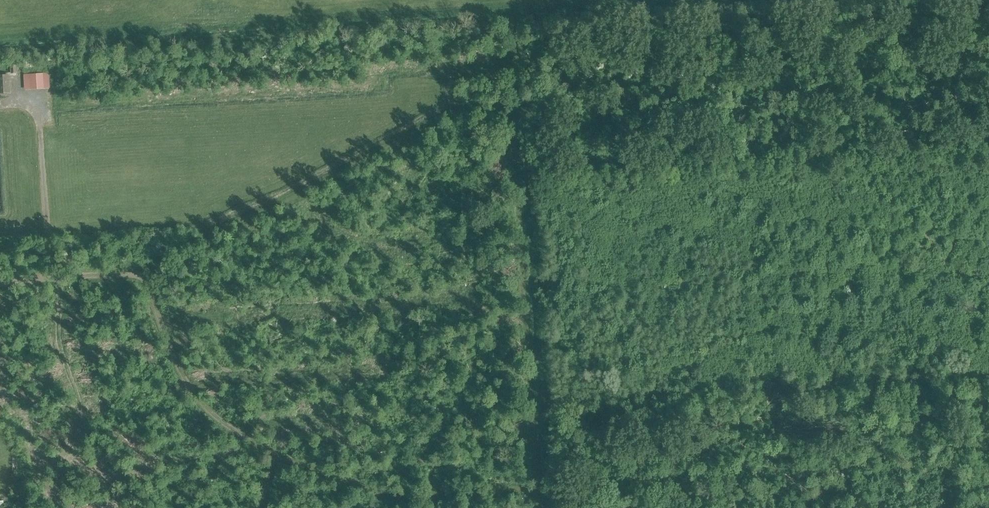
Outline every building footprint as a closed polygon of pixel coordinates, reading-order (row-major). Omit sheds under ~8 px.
[(9,83),(8,76),(0,76),(0,90),(9,90),(9,83)]
